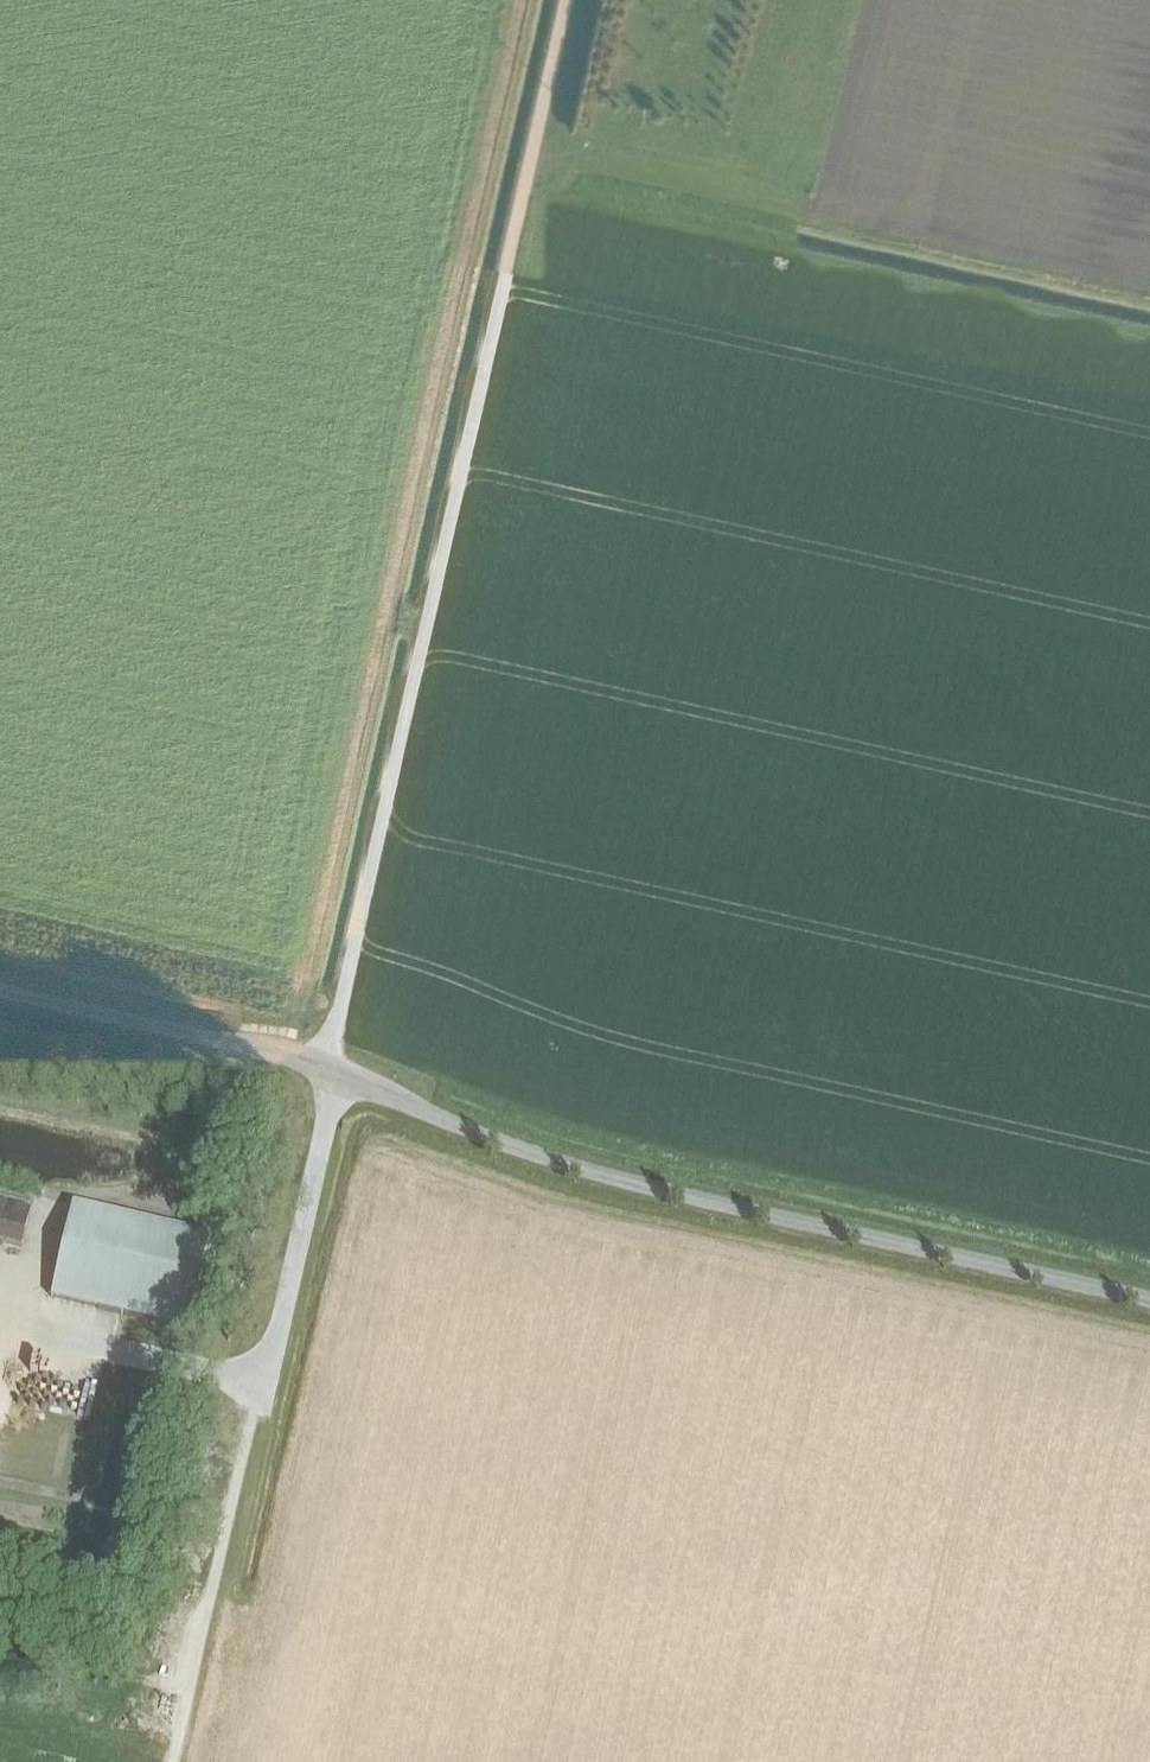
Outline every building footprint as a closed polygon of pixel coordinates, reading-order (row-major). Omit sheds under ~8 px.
[(0,1201),(0,1243),(21,1248),(30,1208),(0,1201)] [(50,1299),(188,1331),(210,1236),(72,1204),(50,1299)]
